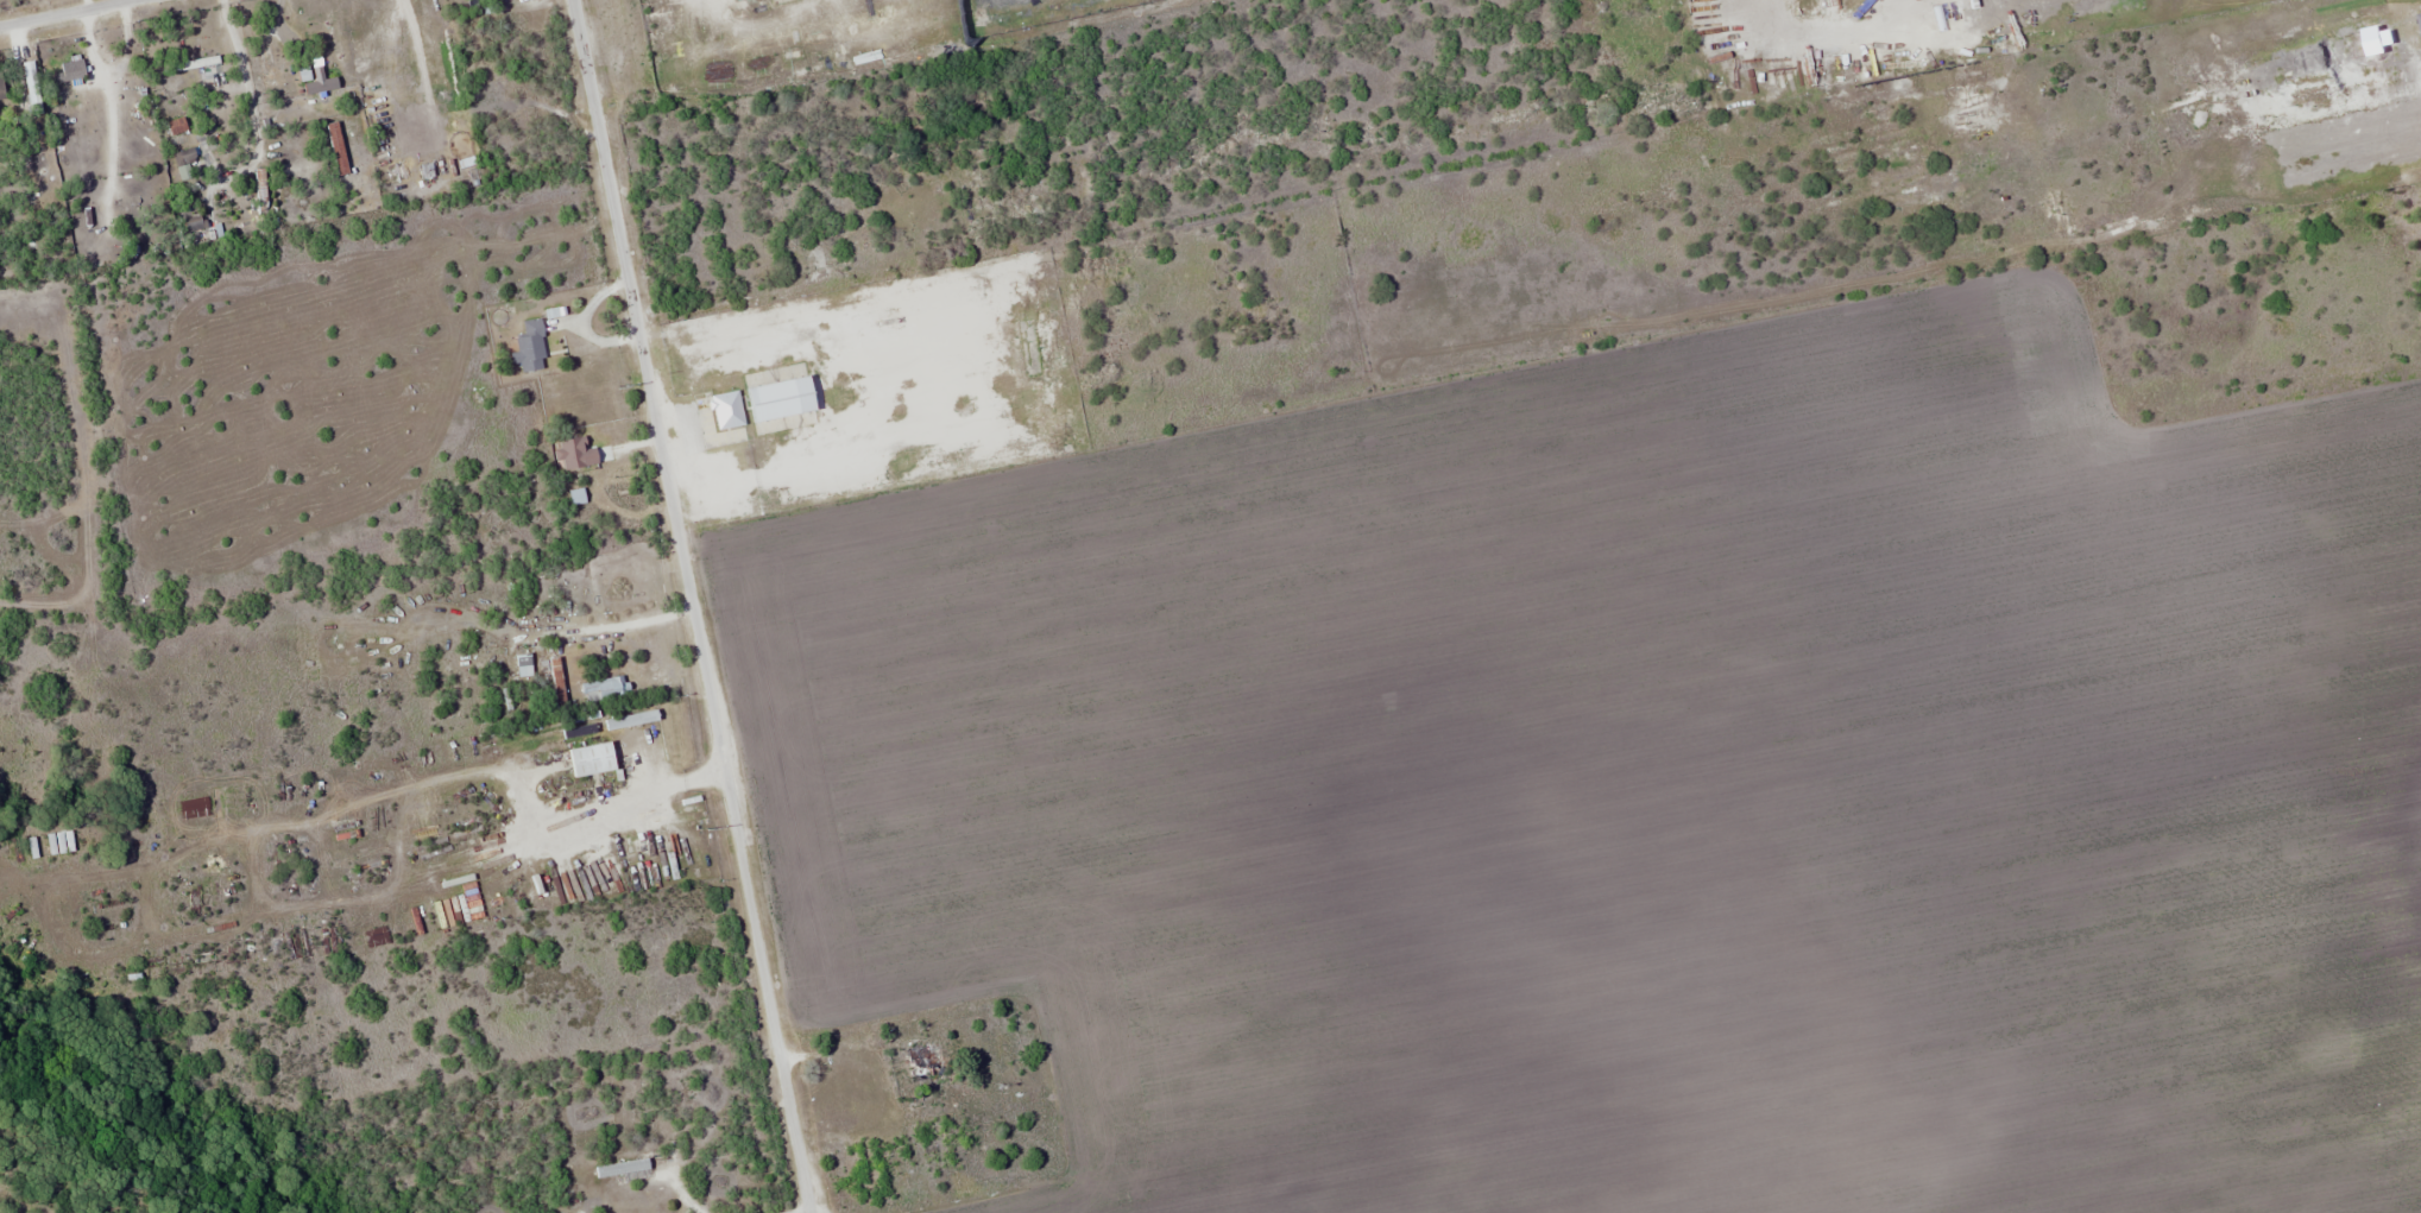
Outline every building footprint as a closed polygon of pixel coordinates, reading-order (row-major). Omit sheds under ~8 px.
[(86,77),(83,59),(59,63),(62,81),(86,77)] [(24,71),(31,105),(41,103),(34,69),(24,71)] [(89,223),(84,206),(69,211),(75,228),(89,223)] [(522,372),(546,370),(542,320),(523,321),(524,334),(514,335),(517,363),(521,362),(522,372)] [(600,467),(600,441),(573,441),(573,467),(600,467)] [(622,700),(620,679),(582,682),(583,703),(622,700)] [(612,719),(614,729),(654,721),(652,711),(612,719)] [(618,771),(612,742),(570,749),(575,778),(618,771)] [(938,1043),(909,1046),(912,1076),(941,1073),(938,1043)]
